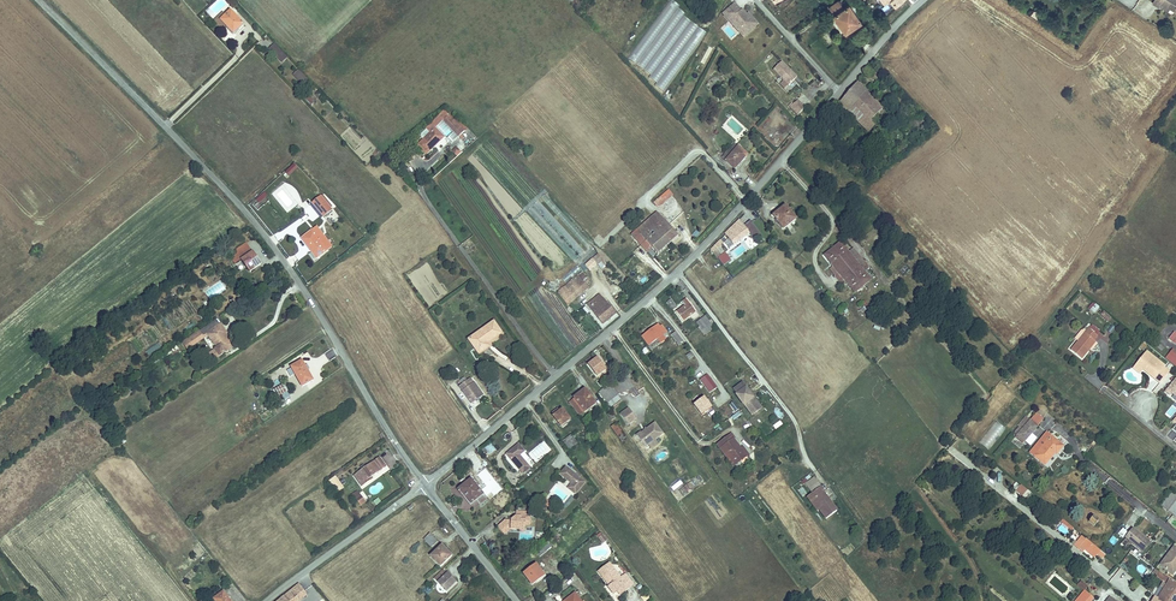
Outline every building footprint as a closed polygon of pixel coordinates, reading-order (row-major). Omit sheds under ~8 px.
[(628,59),(651,74),(649,78),(656,83),(655,85),(665,92),(705,31),(683,16),(685,13),(677,7),(679,4),(672,0),(667,0),(628,59)] [(699,0),(691,0),(689,1),(703,15),(709,9),(699,0)] [(837,5),(840,2),(839,0),(831,6),(833,9),(837,5)] [(1153,3),(1159,7),(1160,5),(1162,2),(1170,7),(1175,11),(1175,10),(1175,0),(1155,0),(1153,3)] [(844,8),(840,2),(837,5),(833,9),(836,13),(833,14),(845,32),(862,21),(850,4),(844,8)] [(1170,7),(1162,2),(1160,5),(1168,11),(1170,7)] [(758,24),(751,16),(749,17),(747,14),(744,17),(739,12),(741,11),(735,4),(723,14),(729,21),(732,19),(740,30),(738,31),(743,37),(758,24)] [(220,21),(227,14),(224,11),(213,20),(223,31),(226,28),(220,21)] [(243,25),(231,11),(227,14),(220,21),(226,28),(232,34),(243,25)] [(1042,16),(1034,11),(1031,15),(1039,20),(1042,16)] [(740,30),(732,19),(729,21),(738,31),(740,30)] [(826,32),(821,35),(826,45),(832,42),(826,32)] [(283,52),(275,44),(270,48),(282,62),(287,57),(283,52)] [(797,77),(782,62),(773,70),(789,85),(797,77)] [(305,75),(300,69),(294,75),(303,84),(309,79),(305,75)] [(872,120),(883,109),(858,83),(836,106),(840,110),(843,106),(849,111),(856,104),(872,120)] [(894,92),(901,100),(904,97),(897,89),(894,92)] [(798,115),(805,107),(798,100),(790,107),(798,115)] [(849,111),(870,131),(877,124),(872,120),(856,104),(849,111)] [(417,144),(424,152),(442,136),(434,127),(442,120),(457,135),(463,129),(444,110),(426,127),(430,132),(417,144)] [(463,151),(467,145),(460,140),(451,152),(458,156),(462,150),(463,151)] [(725,162),(738,147),(734,144),(722,158),(725,162)] [(735,169),(747,155),(738,147),(725,162),(735,169)] [(660,206),(672,195),(668,190),(653,203),(655,206),(658,203),(660,206)] [(333,207),(321,194),(313,200),(325,214),(333,207)] [(587,248),(591,244),(545,194),(540,198),(587,248)] [(538,210),(580,255),(584,251),(543,206),(538,210)] [(796,219),(786,208),(779,213),(778,212),(773,216),(784,229),(796,219)] [(577,257),(533,209),(528,213),(573,261),(577,257)] [(657,254),(678,236),(657,212),(637,230),(632,235),(631,235),(645,251),(650,246),(652,248),(657,254)] [(725,234),(726,235),(734,245),(749,233),(755,241),(762,236),(751,221),(744,226),(739,220),(725,234)] [(637,230),(631,223),(626,228),(632,235),(637,230)] [(317,225),(310,232),(319,242),(326,236),(317,225)] [(298,242),(314,261),(333,245),(326,236),(319,242),(310,232),(298,242)] [(470,257),(479,251),(471,239),(462,245),(470,257)] [(723,243),(720,241),(720,240),(713,247),(716,250),(721,247),(720,245),(723,243)] [(824,255),(833,266),(840,274),(855,293),(870,280),(864,272),(855,261),(848,253),(840,243),(824,255)] [(243,260),(250,271),(261,263),(250,247),(239,254),(237,252),(229,258),(235,265),(243,260)] [(848,253),(855,261),(860,257),(853,248),(848,253)] [(724,252),(721,255),(717,258),(723,265),(730,259),(724,252)] [(606,264),(598,254),(592,260),(600,269),(606,264)] [(860,257),(855,261),(864,272),(869,268),(860,257)] [(590,271),(596,265),(592,260),(585,266),(590,271)] [(575,264),(561,279),(565,283),(579,269),(575,264)] [(836,277),(840,274),(833,266),(829,269),(836,277)] [(590,280),(583,273),(579,276),(585,284),(590,280)] [(726,283),(732,277),(727,273),(722,279),(726,283)] [(847,283),(840,274),(836,277),(843,285),(847,283)] [(588,288),(585,284),(579,276),(570,283),(580,294),(588,288)] [(580,294),(570,283),(558,293),(559,293),(558,294),(567,305),(580,294)] [(602,324),(616,313),(600,295),(587,305),(602,324)] [(696,312),(692,306),(691,307),(689,303),(686,299),(682,302),(685,306),(676,313),(683,322),(696,312)] [(861,303),(864,306),(867,309),(868,310),(871,307),(864,300),(861,303)] [(1096,304),(1091,310),(1094,313),(1099,307),(1096,304)] [(1104,312),(1101,315),(1108,321),(1110,318),(1104,312)] [(493,343),(505,335),(494,320),(468,339),(480,355),(485,352),(484,350),(488,347),(489,349),(494,345),(493,343)] [(698,328),(704,336),(714,328),(708,320),(704,323),(700,326),(698,328)] [(221,354),(234,344),(226,333),(228,332),(222,323),(208,333),(218,347),(216,348),(221,354)] [(665,339),(662,335),(666,332),(661,326),(659,327),(658,325),(642,337),(648,345),(657,339),(660,342),(665,339)] [(1078,341),(1071,350),(1082,359),(1089,350),(1086,348),(1092,339),(1094,341),(1098,336),(1096,335),(1099,331),(1092,326),(1089,329),(1088,328),(1088,329),(1086,327),(1084,329),(1081,330),(1075,339),(1078,341)] [(184,341),(188,347),(204,336),(199,330),(184,341)] [(675,332),(671,335),(679,345),(683,342),(675,332)] [(1086,348),(1089,350),(1095,342),(1094,341),(1092,339),(1086,348)] [(148,355),(160,346),(157,341),(145,350),(148,355)] [(170,350),(172,356),(181,353),(179,347),(170,350)] [(1165,358),(1175,367),(1175,355),(1171,351),(1165,358)] [(1146,352),(1136,364),(1143,370),(1154,379),(1164,366),(1146,352)] [(303,357),(291,364),(303,384),(315,377),(303,357)] [(597,358),(588,365),(597,376),(605,370),(597,358)] [(1136,364),(1133,368),(1140,374),(1143,370),(1136,364)] [(1163,367),(1154,379),(1160,383),(1169,372),(1163,367)] [(707,374),(700,380),(710,393),(717,388),(707,374)] [(483,396),(471,379),(467,381),(465,378),(460,381),(462,384),(459,387),(471,404),(483,396)] [(1165,392),(1169,395),(1171,393),(1175,397),(1175,378),(1165,392)] [(274,388),(278,395),(289,388),(284,381),(274,388)] [(744,404),(752,415),(762,408),(752,395),(747,389),(743,383),(734,390),(737,394),(736,395),(743,405),(744,404)] [(617,395),(609,384),(602,390),(610,400),(617,395)] [(752,385),(747,389),(752,395),(756,391),(752,385)] [(278,395),(281,399),(292,393),(289,388),(278,395)] [(585,390),(574,398),(575,399),(570,402),(580,415),(584,411),(585,412),(596,404),(585,390)] [(610,400),(602,390),(599,392),(607,403),(610,400)] [(1172,419),(1175,414),(1175,409),(1171,405),(1165,414),(1172,419)] [(780,418),(784,415),(777,407),(773,410),(780,418)] [(636,419),(628,408),(620,414),(628,425),(636,419)] [(553,416),(561,426),(570,420),(562,410),(560,412),(558,409),(553,413),(555,415),(553,416)] [(612,420),(616,418),(611,412),(607,415),(612,420)] [(1036,414),(1030,421),(1037,426),(1042,420),(1036,414)] [(1026,417),(1018,426),(1019,428),(1023,423),(1026,425),(1030,420),(1026,417)] [(1018,437),(1024,442),(1037,427),(1037,426),(1030,421),(1030,420),(1026,425),(1023,423),(1014,433),(1017,436),(1015,437),(1016,439),(1018,437)] [(636,435),(645,447),(648,445),(655,440),(663,434),(655,423),(647,429),(646,431),(644,431),(641,433),(640,432),(636,435)] [(626,438),(616,424),(611,427),(621,442),(626,438)] [(1047,433),(1030,453),(1045,465),(1055,453),(1056,454),(1063,446),(1047,433)] [(720,449),(723,447),(736,465),(740,461),(746,457),(749,455),(745,450),(742,452),(733,440),(735,439),(731,434),(717,444),(720,449)] [(571,436),(563,442),(568,450),(576,443),(571,436)] [(658,443),(655,440),(648,445),(651,449),(658,443)] [(490,443),(485,448),(486,450),(490,455),(496,450),(490,443)] [(518,444),(506,454),(523,474),(530,468),(520,455),(522,453),(524,451),(518,444)] [(760,462),(769,456),(763,445),(753,452),(760,462)] [(720,449),(733,466),(736,465),(723,447),(720,449)] [(369,478),(372,477),(385,466),(379,458),(366,468),(364,465),(362,465),(361,466),(360,468),(362,471),(355,476),(362,486),(370,480),(369,478)] [(585,482),(566,467),(560,474),(571,484),(568,488),(575,494),(585,482)] [(344,488),(335,476),(328,481),(337,493),(344,488)] [(490,480),(494,485),(499,481),(496,476),(490,480)] [(814,478),(808,483),(811,487),(817,482),(814,478)] [(471,480),(461,488),(465,492),(463,494),(471,503),(482,494),(471,480)] [(550,491),(563,503),(571,494),(558,482),(550,491)] [(813,493),(821,487),(817,482),(811,487),(809,488),(813,493)] [(1021,485),(1016,491),(1022,496),(1027,490),(1021,485)] [(826,519),(837,511),(823,492),(824,492),(821,487),(813,493),(809,496),(812,501),(813,500),(820,509),(819,509),(819,510),(826,519)] [(1028,491),(1023,496),(1027,500),(1032,494),(1028,491)] [(1162,506),(1175,517),(1175,497),(1171,493),(1162,506)] [(365,502),(360,496),(356,499),(360,505),(365,502)] [(807,497),(817,511),(819,510),(819,509),(820,509),(813,500),(812,501),(809,496),(807,497)] [(542,508),(549,502),(546,498),(538,504),(542,508)] [(503,533),(508,529),(509,530),(510,529),(519,530),(520,528),(525,528),(525,525),(530,525),(531,518),(526,518),(526,512),(516,511),(516,517),(517,518),(515,520),(512,520),(511,521),(505,521),(498,527),(503,533)] [(1093,516),(1088,522),(1094,527),(1098,521),(1093,516)] [(1061,525),(1058,530),(1065,535),(1068,531),(1061,525)] [(1132,529),(1125,538),(1142,552),(1150,543),(1132,529)] [(424,539),(431,547),(437,542),(430,534),(424,539)] [(603,544),(607,541),(602,535),(599,538),(603,544)] [(1103,553),(1086,539),(1086,540),(1082,536),(1076,543),(1081,546),(1078,549),(1083,553),(1085,550),(1094,558),(1098,553),(1101,556),(1103,553)] [(540,557),(552,547),(547,541),(535,551),(540,557)] [(440,566),(451,556),(442,546),(431,556),(440,566)] [(1160,565),(1174,576),(1175,573),(1175,549),(1174,547),(1160,565)] [(1131,551),(1129,552),(1139,560),(1141,558),(1131,551)] [(613,594),(617,591),(624,586),(626,590),(633,585),(625,574),(620,578),(609,564),(598,572),(610,587),(608,588),(613,594)] [(536,565),(524,574),(532,585),(537,581),(536,580),(543,574),(536,565)] [(1155,569),(1153,572),(1157,575),(1156,576),(1168,583),(1169,580),(1155,569)] [(456,582),(444,570),(434,579),(446,591),(456,582)] [(1156,600),(1175,600),(1175,585),(1169,580),(1168,583),(1156,600)] [(1081,582),(1078,585),(1084,590),(1087,586),(1081,582)] [(1166,585),(1163,583),(1155,595),(1157,596),(1155,597),(1158,599),(1166,585)] [(299,584),(292,589),(300,600),(298,600),(301,600),(307,595),(299,584)] [(624,586),(617,591),(620,595),(626,590),(624,586)] [(292,589),(278,600),(298,600),(300,600),(292,589)] [(1081,594),(1084,597),(1080,600),(1091,600),(1093,599),(1084,591),(1081,594)] [(212,600),(213,600),(230,600),(223,592),(212,600)]
